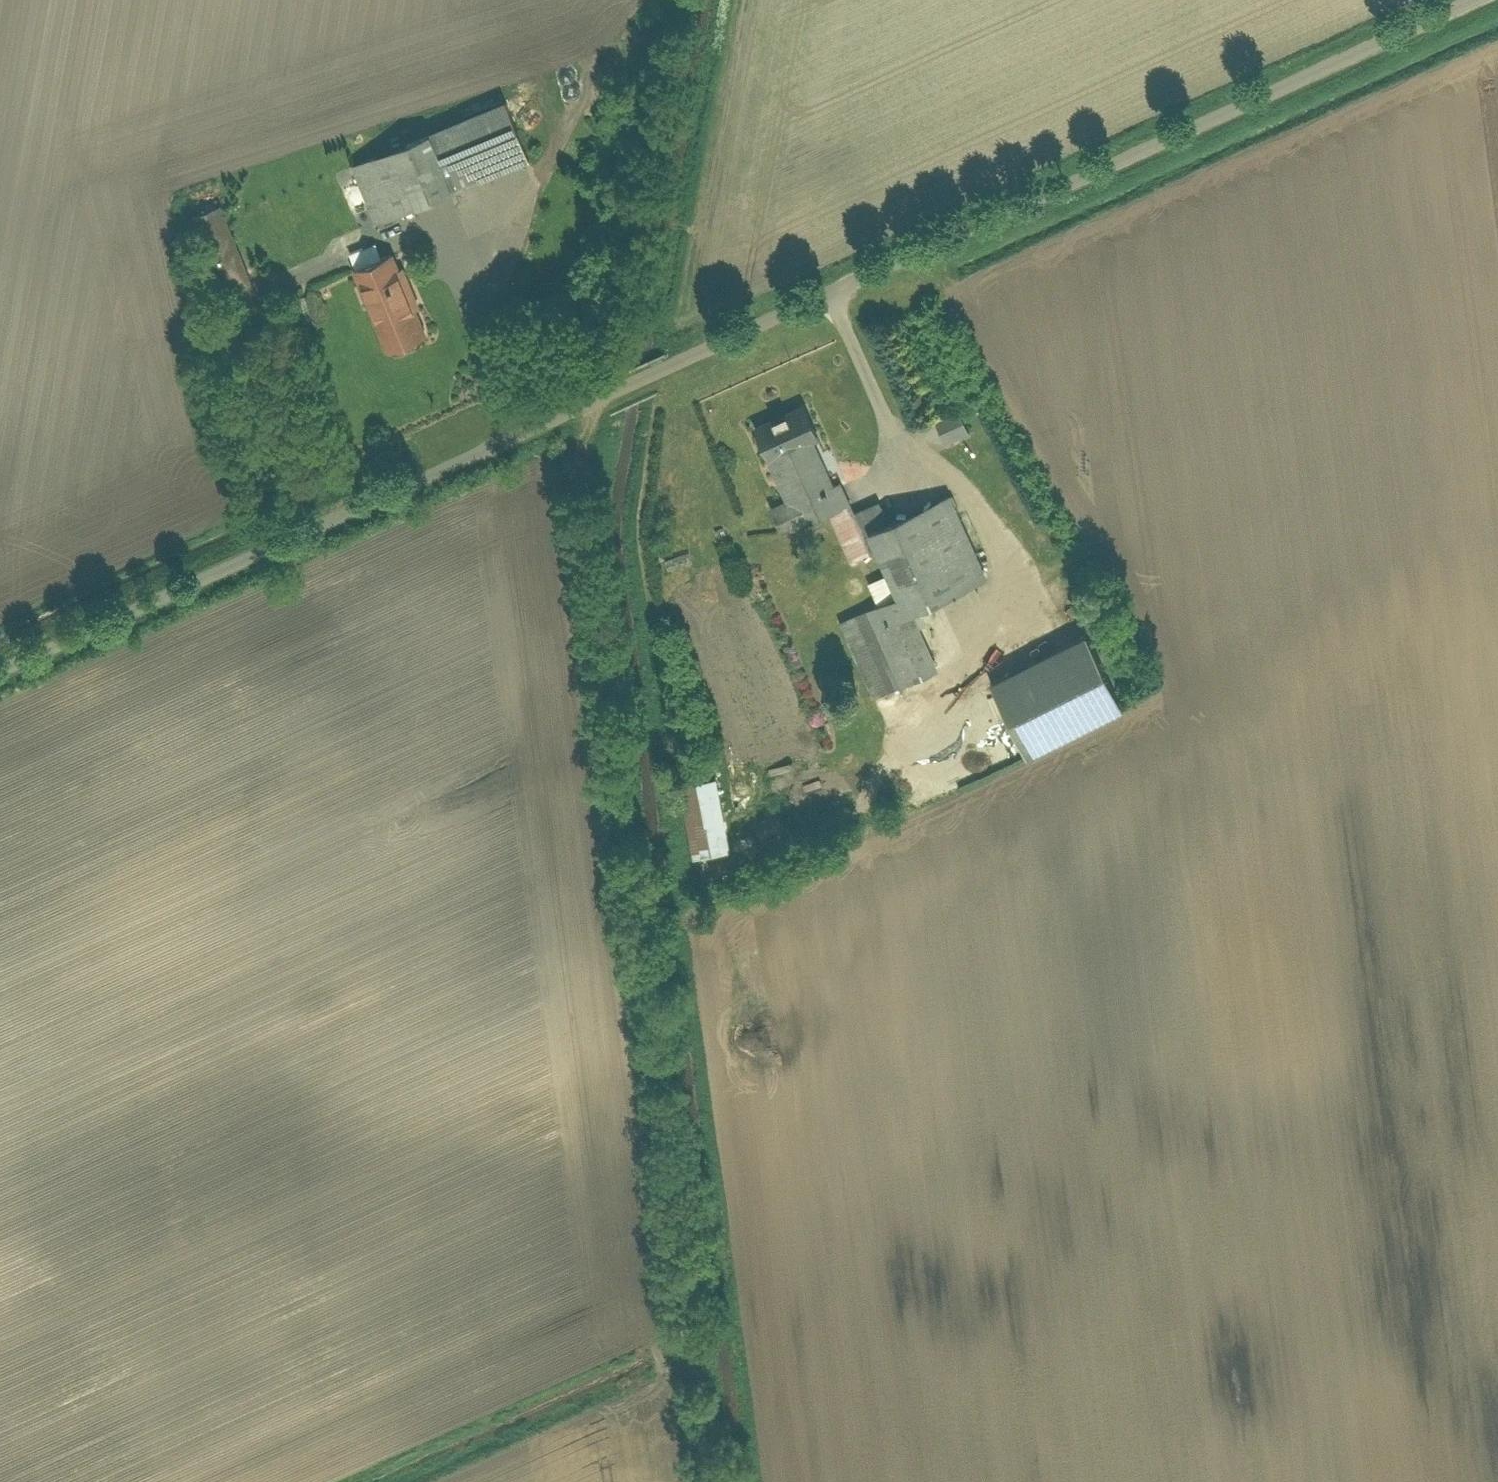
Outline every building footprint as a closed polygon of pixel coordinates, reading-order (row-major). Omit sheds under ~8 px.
[(517,97),(358,159),(382,220),(541,159),(517,97)] [(341,211),(334,194),(325,198),(333,215),(341,211)] [(224,202),(197,213),(207,238),(235,226),(224,202)] [(384,235),(354,249),(399,351),(443,332),(413,262),(422,258),(417,245),(393,256),(384,235)] [(816,401),(761,425),(793,497),(775,505),(785,527),(833,505),(857,559),(893,543),(904,568),(878,579),(888,601),(847,619),(881,696),(952,664),(926,608),(999,576),(960,489),(895,517),(886,498),(864,508),(816,401)] [(942,419),(953,440),(978,427),(967,407),(942,419)] [(1090,629),(993,678),(1032,756),(1130,706),(1090,629)] [(985,723),(975,739),(987,747),(997,731),(985,723)] [(745,847),(729,774),(691,782),(707,855),(745,847)]
